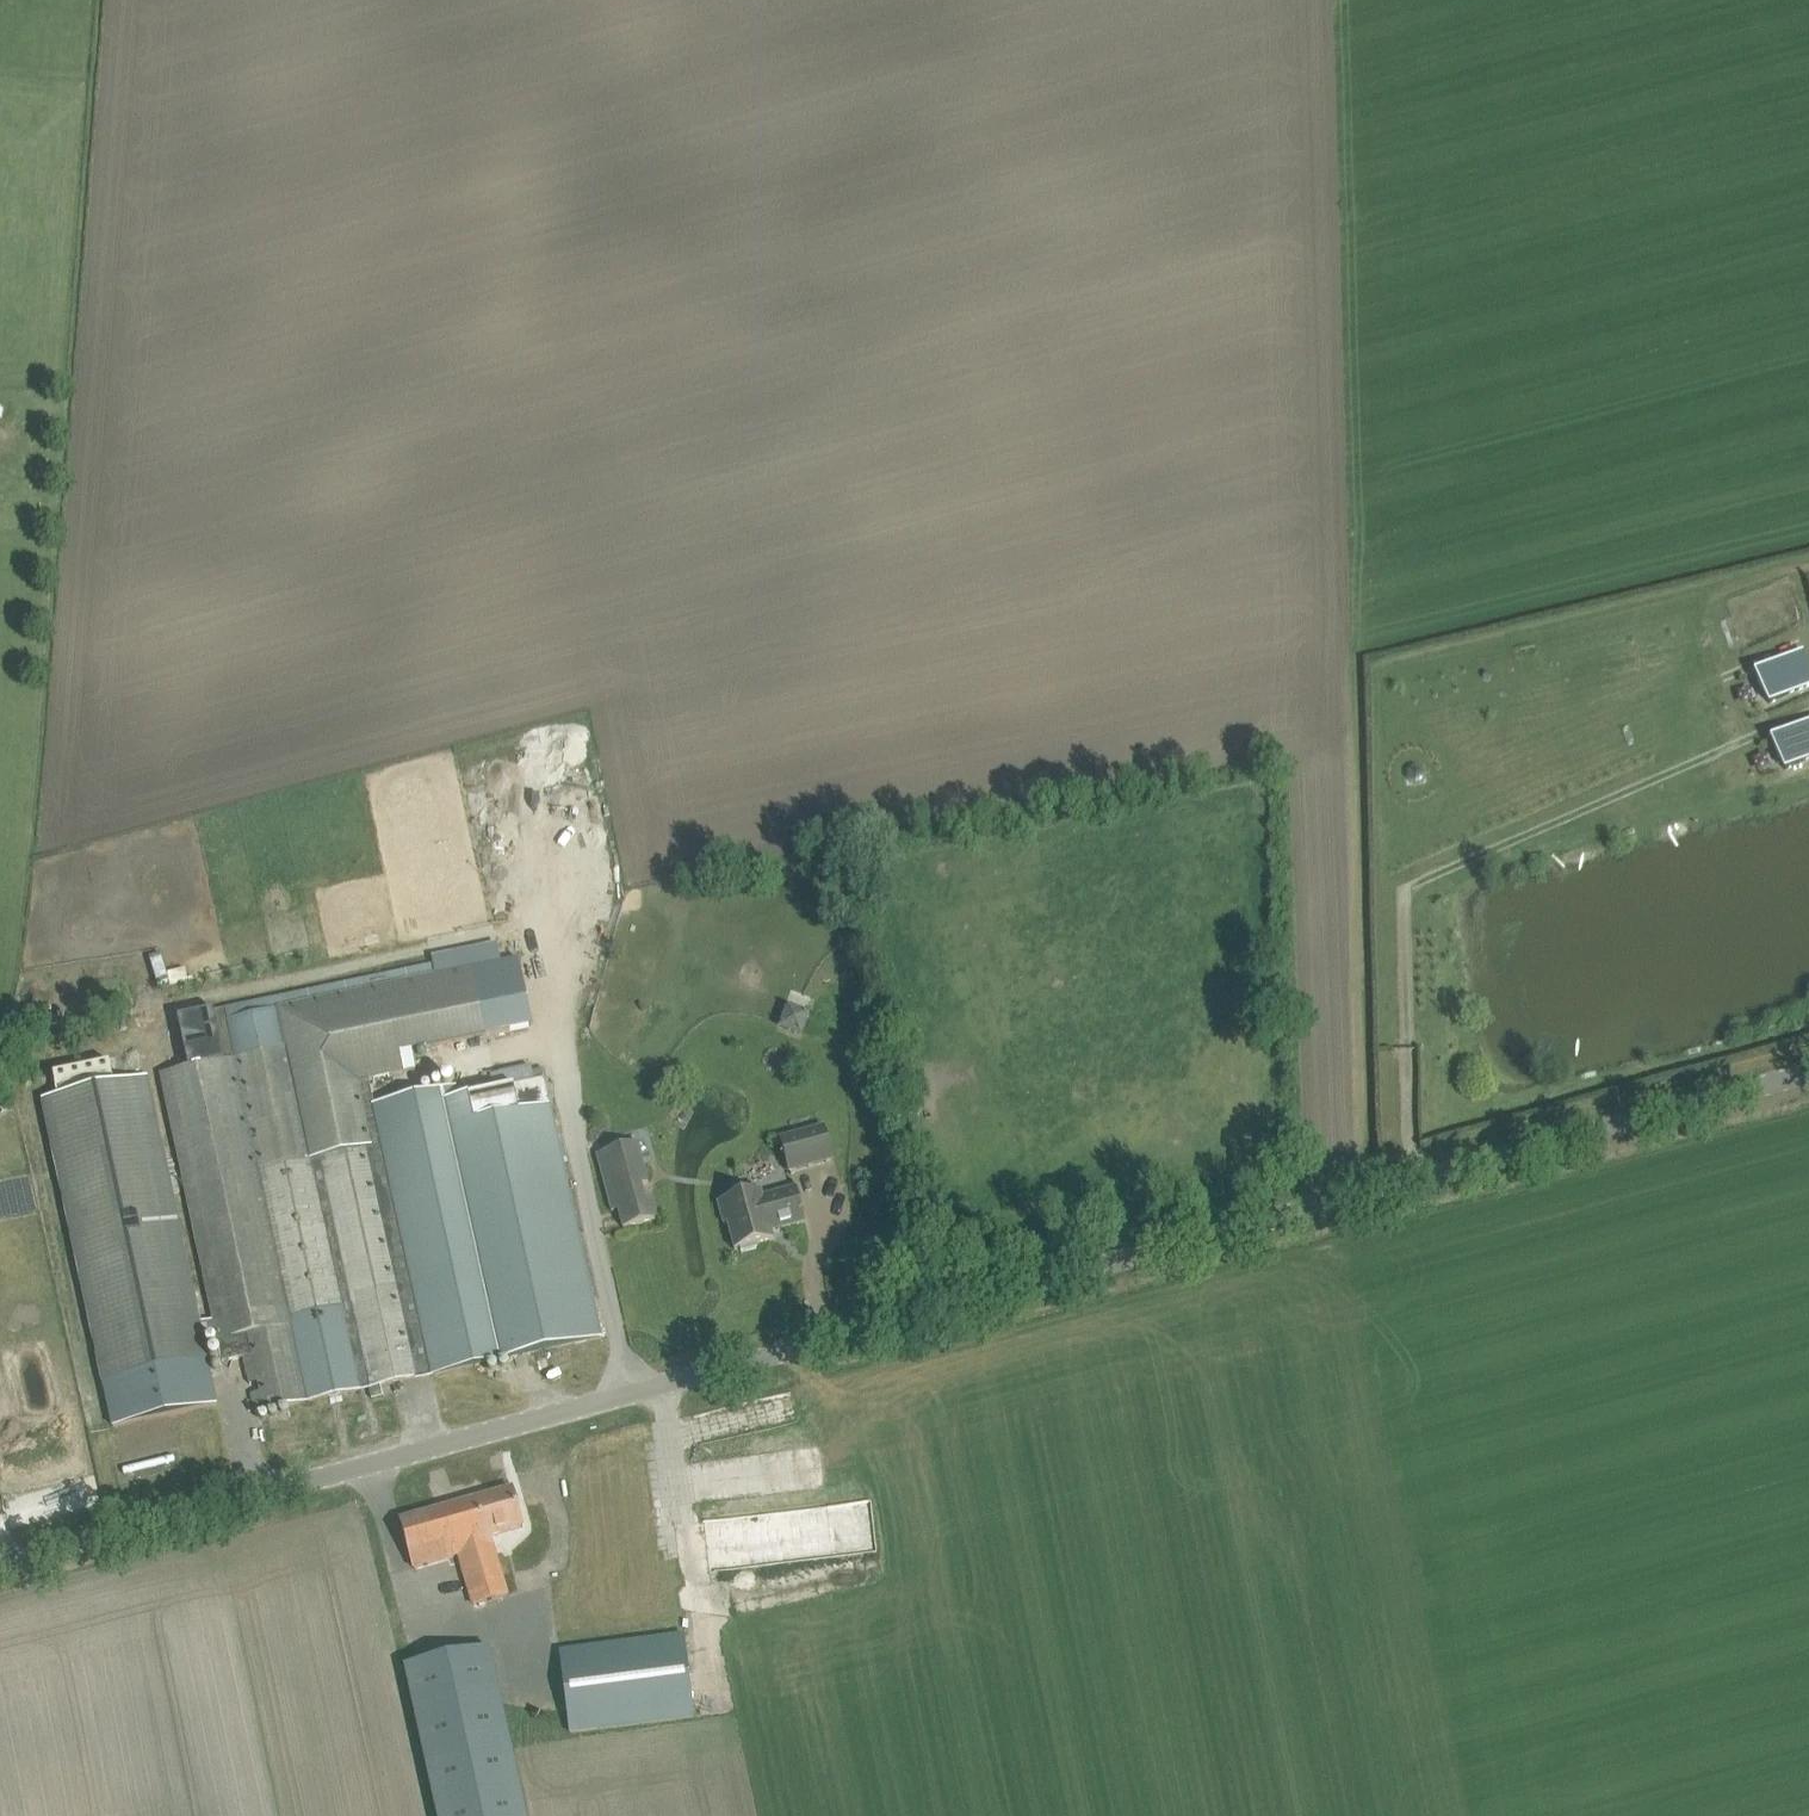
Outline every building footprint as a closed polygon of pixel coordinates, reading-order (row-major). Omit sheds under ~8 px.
[(1771,738),(1785,770),(1808,759),(1808,722),(1771,738)] [(90,1089),(43,1099),(104,1381),(114,1426),(217,1404),(207,1359),(202,1335),(215,1332),(222,1361),(244,1356),(256,1411),(369,1387),(372,1398),(383,1396),(380,1384),(422,1375),(420,1368),(429,1366),(431,1373),(515,1355),(601,1336),(545,1078),(534,1081),(494,1090),(460,1097),(457,1086),(453,1087),(374,1104),(369,1080),(405,1072),(404,1070),(415,1067),(412,1051),(484,1035),(470,968),(496,962),(493,950),(468,955),(175,1018),(186,1068),(161,1073),(201,1264),(203,1277),(209,1307),(212,1319),(199,1321),(188,1267),(147,1076),(90,1089)] [(519,957),(496,962),(470,968),(484,1035),(534,1025),(519,957)] [(782,1024),(800,1030),(807,1012),(789,1006),(782,1024)] [(789,1172),(833,1160),(824,1126),(780,1138),(789,1172)] [(617,1211),(622,1229),(657,1219),(652,1198),(646,1199),(642,1185),(648,1184),(637,1143),(595,1154),(611,1212),(617,1211)] [(757,1191),(755,1186),(738,1190),(740,1196),(718,1202),(724,1223),(728,1222),(735,1249),(740,1248),(741,1252),(757,1248),(756,1243),(774,1239),(772,1231),(806,1222),(796,1187),(763,1196),(761,1190),(757,1191)] [(506,1594),(489,1536),(522,1526),(519,1511),(512,1488),(401,1520),(408,1543),(413,1567),(458,1554),(473,1603),(506,1594)] [(683,1635),(560,1651),(570,1734),(694,1718),(683,1635)] [(405,1666),(438,1815),(526,1815),(489,1647),(405,1666)]
